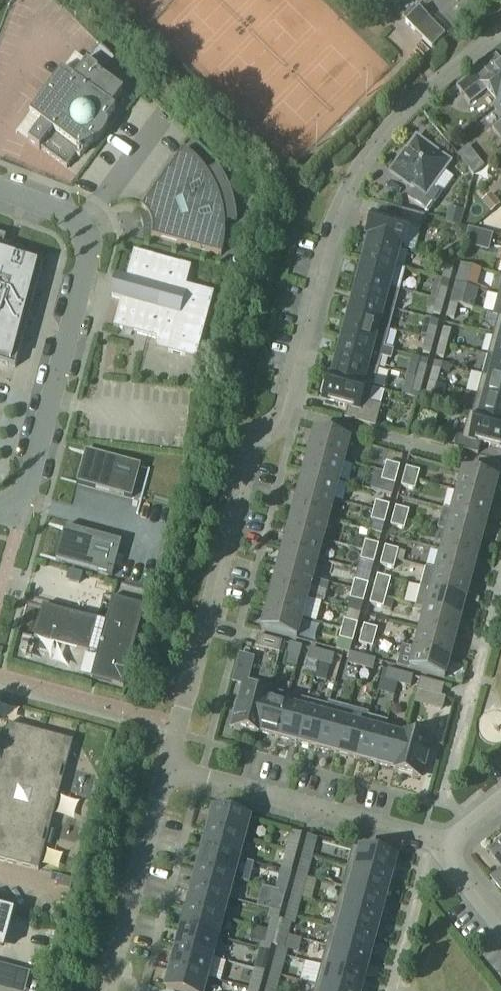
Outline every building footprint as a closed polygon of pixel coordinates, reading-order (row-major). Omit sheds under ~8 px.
[(426,18),(418,10),(404,23),(413,32),(413,31),(431,49),(444,36),(426,18)] [(121,94),(95,74),(97,72),(85,64),(72,81),(60,73),(28,117),(30,119),(36,112),(45,119),(26,143),(38,152),(39,150),(65,170),(75,157),(77,158),(79,158),(80,156),(81,156),(90,144),(92,146),(96,144),(99,141),(102,138),(104,134),(106,131),(107,127),(104,125),(113,112),(110,109),(121,94)] [(455,89),(468,105),(484,93),(496,107),(491,110),(492,110),(500,103),(500,68),(488,79),(480,69),(455,89)] [(492,110),(500,122),(500,103),(492,110)] [(448,139),(458,152),(488,130),(477,116),(448,139)] [(490,131),(500,145),(500,123),(490,131)] [(427,214),(440,196),(430,189),(448,164),(415,140),(405,153),(403,151),(395,163),(396,165),(390,173),(413,190),(406,200),(427,214)] [(140,209),(142,210),(143,212),(145,213),(146,215),(139,220),(140,222),(141,224),(142,227),(142,229),(151,228),(151,231),(151,234),(150,237),(220,256),(222,245),(223,236),(224,227),(223,223),(236,222),(234,208),(231,197),(225,183),(219,171),(216,167),(206,174),(199,164),(194,159),(189,155),(183,150),(140,209)] [(478,162),(468,171),(472,176),(483,168),(478,162)] [(482,196),(473,203),(482,214),(491,207),(482,196)] [(367,220),(363,235),(366,236),(364,240),(401,250),(413,253),(420,229),(423,218),(399,212),(396,223),(371,216),(370,221),(367,220)] [(401,250),(364,240),(364,241),(367,241),(362,260),(393,269),(398,250),(401,250)] [(14,369),(41,265),(16,257),(18,249),(11,247),(7,258),(0,256),(0,365),(14,369)] [(184,287),(189,268),(132,253),(124,281),(116,279),(110,298),(119,300),(112,329),(158,341),(155,350),(194,361),(212,294),(184,287)] [(402,271),(393,269),(362,260),(357,280),(397,291),(402,271)] [(448,283),(451,270),(444,268),(441,281),(448,283)] [(461,287),(465,273),(458,272),(454,285),(461,287)] [(392,311),(397,291),(357,280),(351,300),(392,311)] [(439,288),(435,301),(443,303),(446,290),(439,288)] [(453,291),(449,305),(456,307),(460,293),(453,291)] [(491,315),(497,316),(497,318),(500,319),(500,298),(496,296),(491,315)] [(387,330),(392,311),(351,300),(346,320),(387,330)] [(435,301),(432,315),(439,317),(443,303),(435,301)] [(449,305),(445,319),(453,320),(456,307),(449,305)] [(497,318),(491,337),(500,340),(500,319),(497,318)] [(346,320),(341,339),(381,350),(387,330),(346,320)] [(428,327),(425,340),(432,342),(435,329),(428,327)] [(442,331),(439,344),(446,346),(449,333),(442,331)] [(491,337),(486,357),(500,361),(500,340),(491,337)] [(391,353),(381,350),(341,339),(335,359),(376,370),(379,360),(388,363),(391,353)] [(425,340),(421,354),(428,356),(432,343),(432,342),(425,340)] [(438,344),(435,358),(442,360),(446,346),(439,344),(438,344)] [(486,357),(481,377),(500,382),(500,361),(486,357)] [(371,389),(376,370),(335,359),(330,378),(328,377),(327,378),(371,389)] [(414,380),(421,382),(425,368),(418,366),(414,380)] [(428,384),(435,386),(439,372),(432,370),(428,384)] [(481,377),(476,397),(500,403),(500,382),(481,377)] [(367,405),(371,389),(327,378),(326,382),(324,381),(320,396),(322,397),(321,402),(346,409),(343,420),(374,428),(379,408),(367,405)] [(418,396),(421,382),(414,380),(410,394),(418,396)] [(431,399),(435,386),(428,384),(424,397),(431,399)] [(476,397),(471,415),(468,414),(467,416),(500,425),(500,403),(476,397)] [(467,416),(461,439),(456,437),(453,449),(476,455),(479,444),(500,450),(500,425),(467,416)] [(307,454),(342,463),(348,443),(315,433),(313,433),(312,434),(307,454)] [(139,467),(84,452),(83,453),(67,449),(67,450),(83,455),(75,483),(59,479),(59,481),(75,485),(130,500),(138,502),(135,515),(136,515),(148,470),(139,468),(139,467)] [(337,483),(342,463),(307,454),(302,473),(337,483)] [(385,464),(382,474),(396,478),(398,467),(385,464)] [(404,469),(402,479),(415,483),(418,472),(404,469)] [(332,503),(337,483),(302,473),(296,493),(332,503)] [(455,493),(490,503),(496,482),(463,473),(461,473),(460,473),(455,493)] [(382,474),(380,482),(393,486),(396,478),(382,474)] [(402,479),(400,487),(413,491),(415,483),(402,479)] [(327,522),(332,503),(296,493),(291,513),(327,522)] [(485,523),(490,503),(455,493),(450,513),(485,523)] [(374,503),(371,513),(385,517),(388,507),(387,506),(374,503)] [(394,508),(391,518),(405,522),(408,512),(394,508)] [(441,511),(436,530),(444,533),(480,542),(485,523),(450,513),(441,511)] [(321,542),(327,522),(291,513),(286,532),(321,542)] [(371,513),(369,521),(382,525),(383,525),(385,517),(371,513)] [(391,518),(389,527),(403,530),(405,522),(391,518)] [(64,528),(55,562),(111,577),(120,543),(64,528)] [(316,561),(321,542),(286,532),(281,552),(316,561)] [(475,562),(480,542),(444,533),(439,552),(475,562)] [(364,542),(361,552),(374,556),(377,546),(364,542)] [(383,548),(381,558),(394,561),(397,551),(383,548)] [(311,581),(316,561),(281,552),(275,571),(311,581)] [(361,552),(359,561),(372,564),(372,565),(374,556),(361,552)] [(469,581),(475,562),(439,552),(434,572),(469,581)] [(381,558),(378,566),(392,570),(394,561),(381,558)] [(424,569),(419,589),(464,601),(469,581),(434,572),(424,569)] [(306,601),(311,581),(275,571),(270,591),(306,601)] [(353,582),(350,592),(364,595),(367,585),(366,585),(353,582)] [(373,587),(370,597),(384,601),(386,591),(373,587)] [(419,589),(414,609),(423,611),(459,621),(464,601),(419,589)] [(320,604),(306,601),(270,591),(265,611),(300,620),(315,624),(320,604)] [(350,592),(348,600),(361,604),(362,604),(364,595),(350,592)] [(370,597),(368,605),(382,609),(384,601),(370,597)] [(42,607),(33,640),(88,655),(88,654),(96,656),(89,680),(122,688),(144,607),(111,599),(104,624),(42,607)] [(295,641),(300,620),(265,611),(259,631),(295,641)] [(454,640),(459,621),(423,611),(418,631),(454,640)] [(342,621),(340,631),(353,634),(356,625),(342,621)] [(362,626),(360,636),(373,640),(376,630),(362,626)] [(340,631),(337,640),(351,643),(353,634),(340,631)] [(448,660),(454,640),(418,631),(413,650),(448,660)] [(373,640),(360,636),(357,645),(371,649),(373,640)] [(281,644),(256,637),(253,649),(277,655),(281,644)] [(285,655),(297,658),(300,647),(288,644),(285,655)] [(401,647),(396,668),(407,671),(443,681),(443,680),(448,660),(413,650),(401,647)] [(317,664),(320,653),(307,650),(304,661),(317,664)] [(332,656),(320,653),(317,664),(329,667),(332,656)] [(239,656),(231,683),(243,686),(241,693),(237,708),(236,708),(233,720),(234,721),(232,730),(256,736),(268,689),(246,683),(252,660),(239,656)] [(357,669),(360,659),(347,656),(345,666),(357,669)] [(372,662),(360,659),(357,669),(370,672),(372,662)] [(396,685),(399,674),(386,670),(383,681),(396,685)] [(399,674),(396,685),(409,688),(412,677),(399,674)] [(439,698),(442,687),(418,680),(415,692),(439,698)] [(276,739),(288,695),(268,689),(256,736),(257,734),(276,739)] [(276,739),(296,745),(308,700),(288,695),(276,739)] [(308,700),(296,745),(315,750),(324,717),(327,705),(308,700)] [(324,717),(315,750),(335,755),(344,722),(348,708),(328,703),(327,705),(324,717)] [(375,766),(383,733),(386,722),(367,717),(364,728),(355,760),(375,766)] [(355,760),(364,728),(344,722),(335,755),(355,760)] [(44,833),(47,834),(61,781),(58,780),(61,769),(64,770),(72,743),(6,726),(0,749),(0,752),(2,753),(0,762),(0,862),(37,872),(44,845),(41,844),(44,833)] [(394,773),(405,729),(402,738),(383,733),(375,766),(393,771),(393,773),(394,773)] [(405,729),(394,773),(418,779),(420,770),(421,771),(425,758),(424,758),(428,742),(425,742),(427,735),(405,729)] [(206,831),(242,841),(248,821),(222,814),(222,813),(210,810),(208,820),(209,820),(206,831)] [(237,861),(242,841),(206,831),(200,851),(237,861)] [(491,846),(495,851),(488,857),(500,873),(500,838),(491,846)] [(283,852),(294,855),(296,846),(285,843),(283,852)] [(312,851),(302,848),(300,857),(310,860),(312,851)] [(346,869),(389,881),(392,869),(393,870),(396,859),(384,856),(384,857),(351,848),(346,869)] [(232,881),(237,861),(200,851),(195,871),(232,881)] [(281,861),(291,864),(294,855),(283,852),(281,861)] [(308,868),(310,860),(300,857),(298,865),(308,868)] [(384,900),(389,881),(346,869),(340,889),(384,900)] [(226,900),(232,881),(195,871),(190,890),(226,900)] [(276,880),(273,892),(283,895),(286,882),(276,880)] [(303,886),(293,883),(290,896),(299,899),(303,886)] [(379,920),(384,900),(340,889),(335,909),(379,920)] [(221,920),(226,900),(190,890),(184,910),(221,920)] [(280,908),(283,895),(273,892),(269,905),(280,908)] [(299,899),(290,896),(286,909),(296,911),(299,899)] [(374,940),(379,920),(335,909),(330,928),(374,940)] [(2,952),(13,913),(5,911),(0,910),(0,951),(2,952)] [(216,940),(221,920),(184,910),(179,930),(216,940)] [(276,935),(280,922),(269,919),(266,932),(276,935)] [(289,925),(280,922),(276,935),(285,937),(289,925)] [(368,960),(374,940),(330,928),(325,948),(368,960)] [(210,959),(216,940),(179,930),(174,950),(210,959)] [(263,943),(273,946),(276,935),(266,932),(263,943)] [(285,937),(276,935),(273,946),(283,948),(285,937)] [(363,979),(368,960),(325,948),(319,968),(363,979)] [(205,979),(210,959),(174,950),(168,969),(205,979)] [(255,958),(252,970),(262,973),(265,961),(255,958)] [(282,965),(271,962),(268,975),(279,978),(282,965)] [(363,979),(319,968),(314,987),(328,990),(360,990),(363,979)] [(205,979),(168,969),(163,990),(167,990),(202,990),(205,979)] [(262,973),(252,970),(248,983),(258,986),(262,973)] [(279,978),(268,975),(264,988),(275,990),(279,978)]
